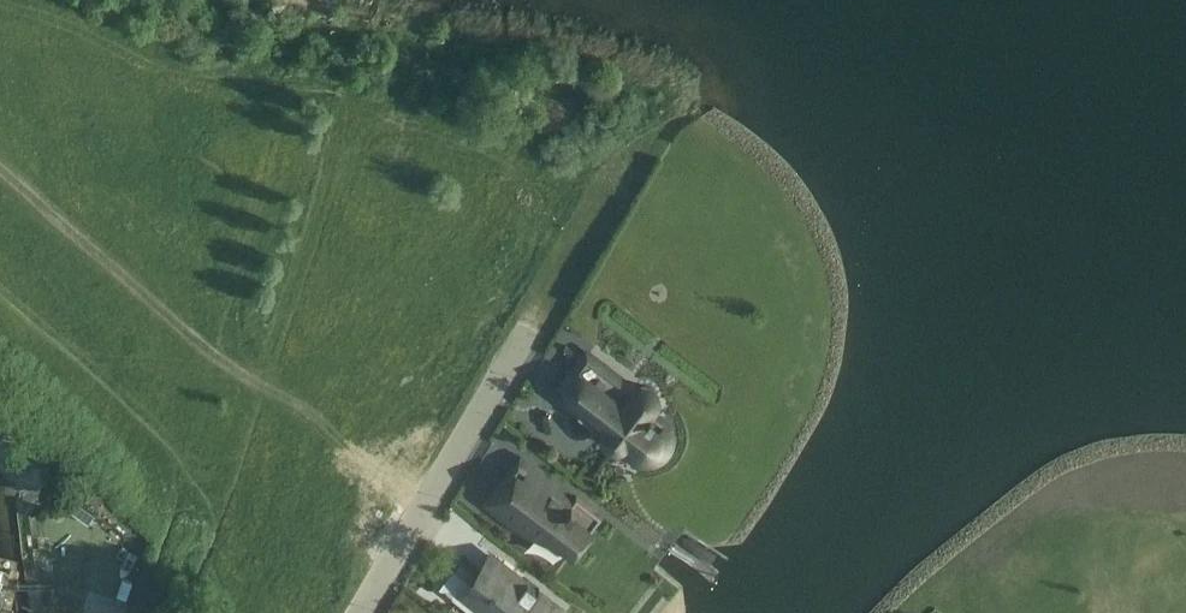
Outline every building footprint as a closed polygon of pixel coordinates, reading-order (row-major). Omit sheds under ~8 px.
[(586,346),(549,394),(599,433),(599,436),(600,440),(602,443),(604,446),(607,448),(610,450),(614,451),(618,451),(631,461),(637,464),(643,466),(649,466),(655,465),(661,463),(666,459),(671,455),(674,449),(676,443),(677,437),(676,431),(674,425),(671,419),(667,415),(658,408),(660,405),(662,401),(662,397),(661,393),(660,390),(658,386),(655,384),(652,382),(648,380),(644,380),(640,380),(637,382),(635,383),(586,346)] [(519,461),(489,501),(526,529),(533,519),(573,550),(600,515),(577,498),(570,507),(546,488),(549,484),(519,461)] [(439,586),(474,612),(555,612),(560,606),(538,590),(538,589),(525,579),(525,580),(493,556),(479,574),(459,559),(439,586)]
